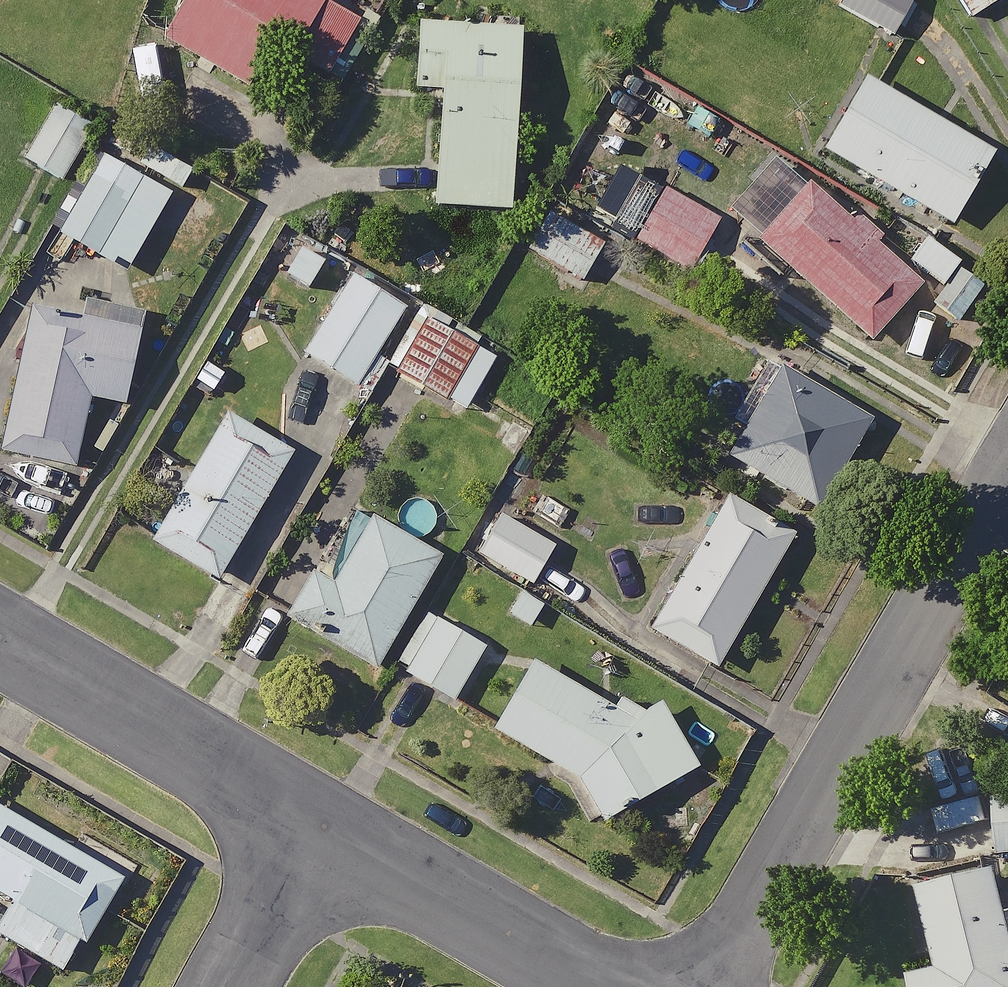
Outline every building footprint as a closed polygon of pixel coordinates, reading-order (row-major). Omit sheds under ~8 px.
[(324,0),(174,0),(153,35),(237,84),(264,39),(320,72),(352,17),(324,0)] [(831,4),(886,34),(905,0),(833,0),(831,4)] [(966,18),(995,0),(954,0),(966,18)] [(511,23),(410,18),(406,86),(432,87),(426,202),(502,205),(511,23)] [(985,151),(856,76),(814,148),(943,223),(985,151)] [(89,124),(51,100),(17,156),(56,180),(89,124)] [(165,191),(91,146),(45,224),(119,268),(165,191)] [(913,282),(770,155),(719,212),(863,339),(913,282)] [(711,215),(657,185),(625,243),(679,273),(711,215)] [(600,233),(541,203),(518,249),(577,279),(600,233)] [(398,305),(344,273),(297,352),(361,389),(377,362),(368,356),(398,305)] [(493,347),(414,302),(378,365),(458,410),(493,347)] [(23,305),(0,412),(0,451),(67,465),(82,395),(115,402),(131,328),(23,305)] [(863,416),(760,356),(707,447),(810,507),(863,416)] [(284,451),(218,412),(143,539),(209,578),(284,451)] [(784,535),(720,497),(644,629),(708,666),(784,535)] [(433,554),(345,502),(279,615),(367,667),(433,554)] [(544,547),(494,518),(473,553),(524,582),(544,547)] [(478,645),(420,611),(388,664),(446,699),(478,645)] [(527,656),(483,725),(578,783),(594,817),(690,770),(655,697),(633,707),(527,656)] [(974,789),(969,743),(942,746),(947,792),(974,789)] [(984,792),(991,851),(1007,850),(1007,789),(984,792)] [(0,811),(0,896),(3,897),(0,902),(0,938),(58,971),(112,876),(0,811)] [(985,864),(907,883),(927,964),(899,971),(903,986),(1007,986),(1007,929),(1001,930),(985,864)]
